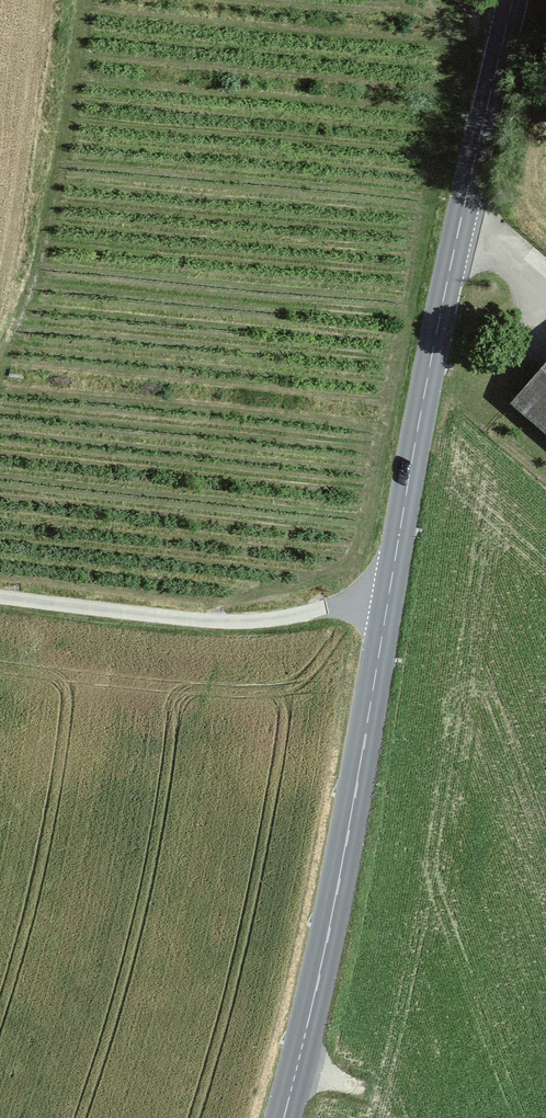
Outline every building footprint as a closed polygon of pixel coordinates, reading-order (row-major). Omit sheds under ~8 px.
[(516,404),(545,428),(545,367),(516,404)]
